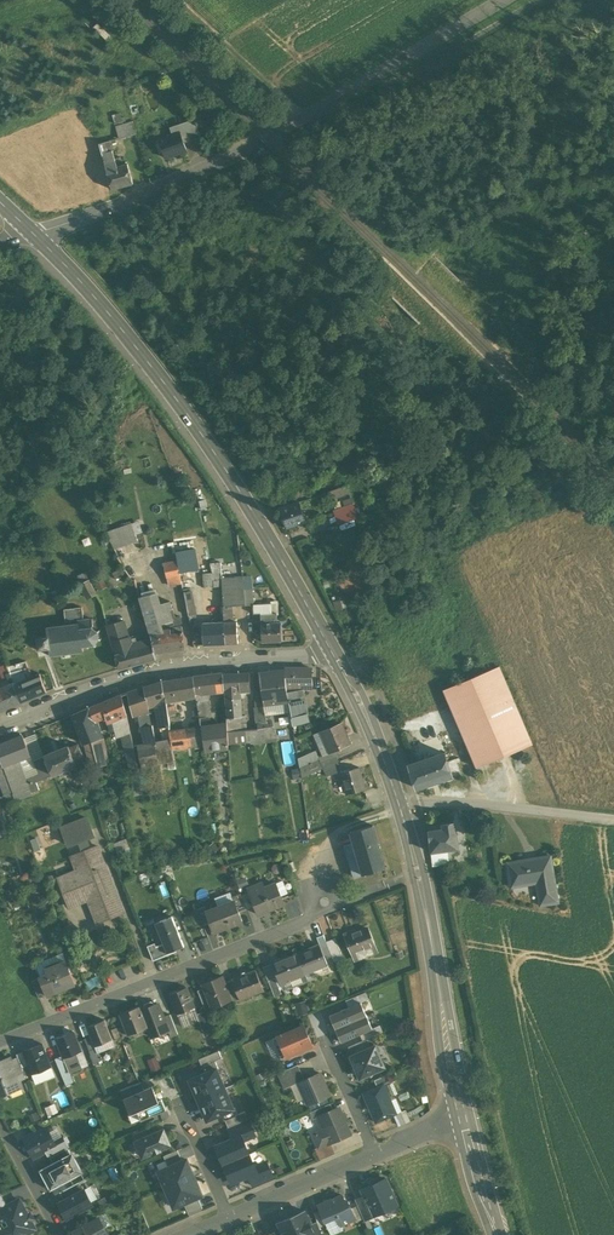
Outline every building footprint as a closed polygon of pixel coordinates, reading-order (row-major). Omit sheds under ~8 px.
[(115,123),(123,122),(121,111),(113,113),(115,123)] [(195,123),(178,129),(179,132),(181,132),(185,142),(200,136),(196,125),(197,124),(196,121),(195,121),(194,118),(193,119),(195,123)] [(193,119),(171,127),(173,135),(179,132),(178,129),(195,123),(193,119)] [(133,121),(116,126),(117,130),(119,137),(120,138),(137,134),(133,121)] [(173,135),(160,139),(161,142),(164,152),(166,158),(187,150),(185,142),(181,132),(173,135)] [(110,140),(100,143),(104,160),(115,157),(111,145),(110,140)] [(120,156),(115,157),(118,166),(123,165),(120,156)] [(115,157),(104,160),(112,189),(134,183),(128,164),(123,165),(118,166),(115,157)] [(329,491),(332,500),(350,494),(346,485),(329,491)] [(298,502),(280,508),(286,527),(304,521),(298,502)] [(354,505),(337,510),(341,522),(358,517),(354,505)] [(132,523),(106,532),(115,549),(139,541),(132,523)] [(177,560),(180,572),(198,569),(194,549),(176,552),(177,560)] [(177,560),(164,563),(167,577),(180,575),(180,572),(177,560)] [(211,563),(213,573),(221,572),(222,572),(221,563),(211,563)] [(204,588),(222,587),(222,579),(221,572),(213,573),(203,574),(204,586),(204,588)] [(243,577),(234,577),(234,578),(237,606),(246,605),(244,590),(243,577)] [(234,578),(222,579),(222,587),(224,622),(225,644),(238,643),(237,622),(234,622),(233,606),(237,606),(234,578)] [(419,579),(412,585),(418,592),(425,587),(419,579)] [(89,580),(80,584),(87,598),(96,593),(89,580)] [(244,590),(246,605),(253,605),(252,590),(244,590)] [(187,592),(184,593),(188,616),(196,614),(191,591),(187,592)] [(181,617),(175,618),(170,601),(159,603),(157,592),(139,597),(151,638),(151,639),(155,654),(185,649),(181,617)] [(273,614),(278,613),(278,606),(276,606),(276,598),(270,599),(270,606),(272,606),(273,614)] [(83,607),(64,609),(66,625),(78,624),(78,620),(84,619),(83,607)] [(261,614),(262,624),(279,623),(278,613),(273,614),(261,614)] [(197,623),(196,614),(188,616),(190,623),(197,623)] [(66,625),(47,627),(48,635),(50,648),(51,656),(54,656),(54,655),(83,651),(83,646),(87,645),(88,648),(89,648),(89,645),(94,645),(95,647),(96,646),(95,644),(99,639),(100,640),(101,638),(99,637),(98,632),(100,631),(99,629),(97,630),(93,627),(94,625),(93,618),(84,619),(78,620),(78,624),(66,625)] [(119,622),(107,625),(113,648),(131,644),(130,637),(127,637),(123,621),(119,622)] [(224,622),(203,623),(204,645),(225,644),(224,622)] [(262,624),(261,624),(262,642),(282,641),(281,623),(279,623),(262,624)] [(48,635),(37,636),(39,649),(50,648),(48,635)] [(151,639),(141,641),(145,662),(156,659),(155,654),(151,639)] [(131,644),(113,648),(120,669),(145,662),(141,641),(131,644)] [(26,661),(8,667),(11,673),(28,668),(26,661)] [(500,666),(444,690),(477,768),(533,744),(500,666)] [(311,668),(285,668),(285,670),(285,678),(285,679),(286,685),(298,685),(313,686),(311,668)] [(285,670),(259,673),(262,691),(264,703),(288,700),(287,692),(286,685),(285,679),(285,678),(285,670)] [(40,673),(14,684),(15,684),(21,702),(47,692),(40,673)] [(223,673),(213,674),(215,692),(224,691),(223,673)] [(239,673),(224,674),(227,717),(226,717),(227,724),(227,731),(238,730),(237,722),(245,721),(245,717),(241,717),(239,673)] [(213,674),(193,676),(196,697),(200,722),(201,727),(201,728),(211,727),(210,717),(207,693),(215,692),(213,674)] [(193,676),(162,681),(166,701),(196,697),(193,676)] [(162,681),(144,687),(148,706),(156,705),(159,716),(161,726),(169,725),(168,716),(167,707),(166,701),(162,681)] [(21,702),(15,684),(14,684),(0,690),(0,712),(21,702)] [(313,690),(313,686),(298,685),(299,690),(303,713),(306,712),(302,689),(313,690)] [(143,687),(127,693),(132,716),(139,715),(148,712),(147,706),(143,687)] [(287,692),(292,717),(303,714),(303,713),(299,690),(287,692)] [(264,703),(262,691),(255,692),(256,707),(264,706),(264,703)] [(121,695),(102,703),(105,716),(107,722),(126,714),(121,695)] [(102,703),(72,715),(83,744),(84,743),(91,740),(96,759),(96,760),(107,758),(106,752),(103,738),(101,739),(101,737),(94,720),(105,716),(102,703)] [(267,722),(264,706),(256,707),(257,723),(267,722)] [(139,715),(144,736),(153,734),(149,712),(148,712),(139,715)] [(309,722),(306,712),(303,713),(303,714),(292,717),(292,718),(291,718),(292,727),(309,722)] [(169,725),(170,732),(183,730),(180,715),(175,715),(168,716),(169,725)] [(267,722),(257,723),(257,729),(259,729),(259,734),(274,732),(272,720),(267,722)] [(237,722),(238,730),(246,730),(245,721),(237,722)] [(340,723),(321,731),(330,753),(350,745),(340,723)] [(211,727),(201,728),(204,743),(205,750),(228,747),(228,745),(227,731),(227,724),(211,727)] [(169,725),(161,726),(163,740),(171,739),(170,732),(169,725)] [(183,730),(170,732),(171,739),(172,748),(204,743),(201,728),(201,727),(198,728),(183,730)] [(251,743),(249,729),(246,730),(238,730),(227,731),(228,745),(251,743)] [(259,729),(257,729),(249,729),(251,743),(260,742),(259,734),(259,729)] [(323,756),(330,753),(321,731),(314,734),(323,756)] [(274,732),(259,734),(260,742),(276,741),(274,732)] [(131,733),(120,735),(122,745),(133,742),(131,733)] [(144,736),(145,744),(155,742),(153,734),(144,736)] [(0,744),(0,760),(0,761),(3,767),(31,755),(23,735),(0,744)] [(171,739),(163,740),(155,742),(159,762),(175,759),(172,748),(171,739)] [(91,740),(84,743),(88,761),(96,759),(91,740)] [(133,742),(122,745),(124,751),(125,751),(126,751),(134,748),(133,742)] [(142,768),(159,764),(159,762),(155,742),(145,744),(137,745),(142,768)] [(287,758),(294,757),(291,742),(285,743),(287,758)] [(85,760),(78,744),(70,748),(76,764),(85,760)] [(69,745),(58,750),(57,746),(53,748),(54,751),(44,756),(45,757),(53,776),(60,773),(61,777),(65,775),(66,779),(70,778),(68,774),(72,772),(70,769),(77,766),(70,748),(69,745)] [(138,764),(134,748),(126,751),(129,766),(138,764)] [(302,778),(323,768),(320,761),(315,751),(298,758),(302,778)] [(444,754),(409,765),(416,788),(452,778),(444,754)] [(334,755),(320,761),(323,768),(337,762),(337,761),(334,755)] [(32,762),(36,771),(37,771),(38,773),(41,780),(53,776),(45,757),(32,762)] [(175,759),(159,762),(159,764),(162,775),(177,772),(175,759)] [(0,761),(0,782),(8,806),(16,803),(14,799),(12,792),(9,785),(9,784),(8,782),(3,767),(0,761)] [(338,762),(337,762),(323,768),(327,776),(341,770),(338,762)] [(142,786),(138,764),(129,766),(134,788),(142,786)] [(342,772),(341,773),(342,776),(344,784),(347,792),(347,794),(365,788),(359,768),(342,772)] [(342,772),(341,770),(327,776),(329,781),(342,776),(341,773),(342,772)] [(13,783),(9,785),(12,792),(22,788),(36,782),(41,780),(38,773),(34,775),(13,783)] [(39,789),(36,782),(22,788),(24,794),(25,795),(31,792),(39,789)] [(12,792),(14,799),(24,794),(22,788),(12,792)] [(14,799),(16,803),(16,804),(33,797),(31,792),(25,795),(24,794),(14,799)] [(98,846),(90,849),(86,838),(94,836),(87,818),(62,828),(69,845),(79,842),(83,852),(73,856),(78,871),(58,878),(69,907),(88,900),(97,923),(124,913),(98,846)] [(454,823),(428,826),(431,851),(447,849),(453,849),(458,848),(454,823)] [(373,825),(351,831),(354,842),(344,845),(353,877),(386,868),(373,825)] [(41,850),(37,838),(30,841),(35,852),(41,850)] [(447,849),(431,851),(433,864),(449,863),(448,856),(447,849)] [(536,859),(509,863),(513,885),(539,881),(544,906),(560,903),(555,873),(553,874),(550,855),(536,857),(536,859)] [(36,893),(46,890),(43,880),(28,885),(32,895),(36,893)] [(276,883),(265,887),(263,882),(248,888),(250,892),(255,905),(259,915),(260,914),(260,913),(270,909),(271,910),(271,909),(284,904),(281,896),(288,893),(283,881),(276,883)] [(46,890),(36,893),(41,905),(51,902),(46,890)] [(250,892),(242,895),(247,909),(255,905),(250,892)] [(241,893),(232,896),(234,901),(235,901),(239,912),(247,909),(242,895),(241,893)] [(207,911),(206,912),(211,923),(214,932),(243,921),(239,912),(235,901),(234,901),(207,911)] [(205,906),(197,909),(204,925),(211,923),(206,912),(207,911),(205,906)] [(156,946),(161,958),(177,951),(176,950),(184,947),(172,916),(155,923),(163,943),(156,946)] [(369,927),(351,934),(350,931),(345,933),(353,953),(375,944),(369,927)] [(317,937),(320,944),(326,942),(323,934),(317,937)] [(335,938),(326,942),(332,956),(335,963),(344,959),(335,938)] [(326,942),(320,944),(325,959),(332,956),(326,942)] [(155,943),(148,946),(150,953),(154,961),(161,958),(156,946),(155,943)] [(320,944),(297,953),(305,974),(317,969),(328,965),(325,959),(320,944)] [(34,964),(39,978),(48,975),(46,970),(67,962),(63,953),(34,964)] [(297,953),(272,963),(280,984),(305,974),(297,953)] [(67,962),(46,970),(48,975),(39,978),(46,996),(75,984),(67,962)] [(328,965),(317,969),(319,977),(331,972),(328,965)] [(256,970),(232,979),(240,1000),(264,991),(256,970)] [(222,975),(203,983),(205,988),(213,1008),(232,1000),(225,982),(222,975)] [(39,999),(46,996),(39,978),(32,981),(39,999)] [(276,978),(268,981),(275,997),(282,994),(276,978)] [(240,1000),(232,979),(225,982),(232,1000),(233,1003),(240,1000)] [(186,988),(170,995),(177,1014),(194,1007),(186,988)] [(205,988),(198,990),(206,1011),(213,1008),(205,988)] [(366,992),(346,1000),(349,1007),(361,1002),(369,999),(366,992)] [(307,1001),(296,1003),(298,1016),(309,1014),(307,1001)] [(158,1004),(155,1005),(154,1004),(151,1002),(145,1004),(144,1008),(145,1009),(141,1011),(148,1027),(151,1037),(168,1031),(169,1030),(163,1017),(158,1004)] [(349,1007),(330,1015),(336,1029),(367,1015),(361,1002),(349,1007)] [(140,1006),(120,1014),(128,1035),(148,1027),(141,1011),(140,1006)] [(206,1011),(197,1014),(203,1030),(212,1027),(206,1011)] [(178,1034),(170,1014),(163,1017),(169,1030),(168,1031),(171,1037),(178,1034)] [(367,1015),(336,1029),(341,1042),(360,1034),(373,1029),(367,1015)] [(104,1020),(87,1027),(91,1037),(95,1046),(112,1039),(104,1020)] [(304,1025),(273,1039),(281,1059),(312,1045),(304,1025)] [(373,1029),(360,1034),(363,1041),(367,1039),(383,1032),(380,1025),(373,1029)] [(74,1032),(56,1039),(63,1056),(70,1072),(70,1073),(81,1068),(76,1056),(74,1057),(73,1054),(81,1051),(74,1032)] [(91,1037),(84,1039),(89,1051),(96,1049),(95,1046),(91,1037)] [(112,1039),(95,1046),(96,1049),(98,1053),(101,1052),(115,1046),(112,1039)] [(363,1041),(348,1047),(352,1056),(371,1048),(367,1039),(363,1041)] [(42,1044),(23,1052),(28,1064),(31,1073),(50,1066),(42,1044)] [(352,1056),(351,1056),(360,1077),(381,1068),(372,1047),(352,1056)] [(96,1049),(89,1051),(94,1063),(96,1062),(101,1061),(98,1053),(96,1049)] [(205,1073),(217,1068),(219,1067),(216,1061),(222,1058),(219,1051),(199,1059),(205,1073)] [(23,1052),(17,1054),(18,1058),(22,1067),(28,1064),(23,1052)] [(63,1056),(56,1058),(62,1075),(70,1072),(63,1056)] [(162,1068),(157,1056),(147,1060),(152,1072),(162,1068)] [(0,1061),(0,1093),(3,1094),(7,1093),(9,1089),(21,1084),(19,1081),(11,1061),(10,1057),(0,1061)] [(18,1058),(11,1061),(19,1081),(26,1078),(22,1067),(18,1058)] [(298,1065),(278,1073),(285,1088),(299,1082),(305,1079),(298,1065)] [(190,1080),(199,1100),(225,1088),(217,1068),(205,1073),(190,1080)] [(305,1079),(299,1082),(309,1104),(330,1095),(320,1073),(305,1079)] [(388,1074),(374,1080),(377,1087),(384,1084),(391,1081),(388,1074)] [(45,1081),(36,1084),(39,1090),(47,1087),(45,1081)] [(141,1082),(121,1090),(124,1098),(144,1090),(141,1082)] [(377,1087),(363,1093),(376,1122),(397,1113),(384,1084),(377,1087)] [(144,1090),(124,1098),(131,1114),(137,1111),(141,1120),(167,1109),(162,1099),(159,1100),(153,1086),(144,1090)] [(234,1109),(225,1088),(199,1100),(207,1120),(222,1114),(234,1109)] [(330,1103),(310,1112),(313,1119),(320,1116),(333,1110),(330,1103)] [(222,1114),(228,1128),(248,1119),(245,1112),(239,1115),(236,1108),(234,1109),(222,1114)] [(333,1110),(320,1116),(326,1130),(318,1133),(316,1133),(316,1134),(315,1135),(319,1146),(331,1141),(331,1142),(350,1134),(339,1108),(333,1110)] [(248,1119),(228,1128),(233,1139),(239,1136),(241,1142),(255,1136),(248,1119)] [(42,1131),(36,1135),(35,1132),(24,1138),(34,1157),(47,1151),(56,1146),(54,1142),(49,1133),(50,1132),(48,1129),(45,1128),(42,1130),(42,1131)] [(149,1128),(133,1135),(136,1141),(151,1135),(149,1128)] [(151,1135),(136,1141),(143,1157),(152,1153),(153,1154),(161,1150),(161,1149),(170,1145),(164,1129),(151,1135)] [(233,1139),(220,1145),(218,1150),(220,1156),(219,1160),(222,1161),(224,1164),(249,1154),(246,1145),(242,1144),(241,1142),(239,1136),(233,1139)] [(62,1138),(54,1142),(56,1146),(47,1151),(50,1157),(68,1148),(62,1138)] [(182,1147),(179,1141),(173,1144),(175,1150),(182,1147)] [(68,1148),(50,1157),(53,1163),(67,1156),(71,1154),(68,1148)] [(164,1156),(169,1167),(182,1161),(178,1150),(164,1156)] [(249,1154),(224,1164),(225,1168),(224,1171),(228,1173),(230,1178),(236,1181),(249,1175),(255,1173),(252,1167),(251,1165),(252,1162),(249,1154)] [(53,1163),(41,1170),(51,1189),(77,1175),(67,1156),(53,1163)] [(159,1171),(167,1189),(192,1178),(189,1172),(191,1171),(187,1160),(182,1161),(169,1167),(159,1171)] [(266,1161),(252,1167),(255,1173),(249,1175),(253,1186),(273,1177),(266,1161)] [(194,1184),(192,1178),(167,1189),(175,1207),(185,1203),(198,1197),(202,1195),(196,1183),(194,1184)] [(376,1180),(370,1183),(371,1185),(362,1189),(365,1196),(373,1216),(398,1205),(386,1179),(377,1182),(376,1180)] [(79,1182),(60,1192),(64,1200),(83,1190),(79,1182)] [(64,1200),(59,1203),(67,1218),(93,1205),(84,1189),(83,1190),(64,1200)] [(342,1195),(318,1205),(327,1224),(331,1234),(343,1230),(341,1224),(356,1218),(351,1208),(348,1201),(346,1202),(342,1195)] [(365,1196),(356,1200),(358,1205),(364,1218),(364,1220),(373,1216),(365,1196)] [(198,1197),(185,1203),(190,1214),(203,1208),(198,1197)] [(7,1206),(0,1210),(0,1221),(4,1229),(1,1230),(3,1234),(27,1234),(26,1234),(36,1229),(31,1221),(29,1220),(27,1216),(27,1214),(20,1199),(7,1206)] [(358,1205),(351,1208),(356,1218),(357,1221),(364,1218),(358,1205)] [(327,1224),(320,1210),(314,1213),(317,1221),(320,1227),(327,1224)] [(291,1217),(299,1234),(315,1234),(311,1224),(305,1211),(291,1217)] [(291,1217),(278,1223),(284,1234),(299,1234),(291,1217)] [(74,1232),(76,1234),(108,1234),(99,1219),(74,1232)] [(317,1221),(311,1224),(315,1234),(323,1234),(320,1227),(317,1221)]
